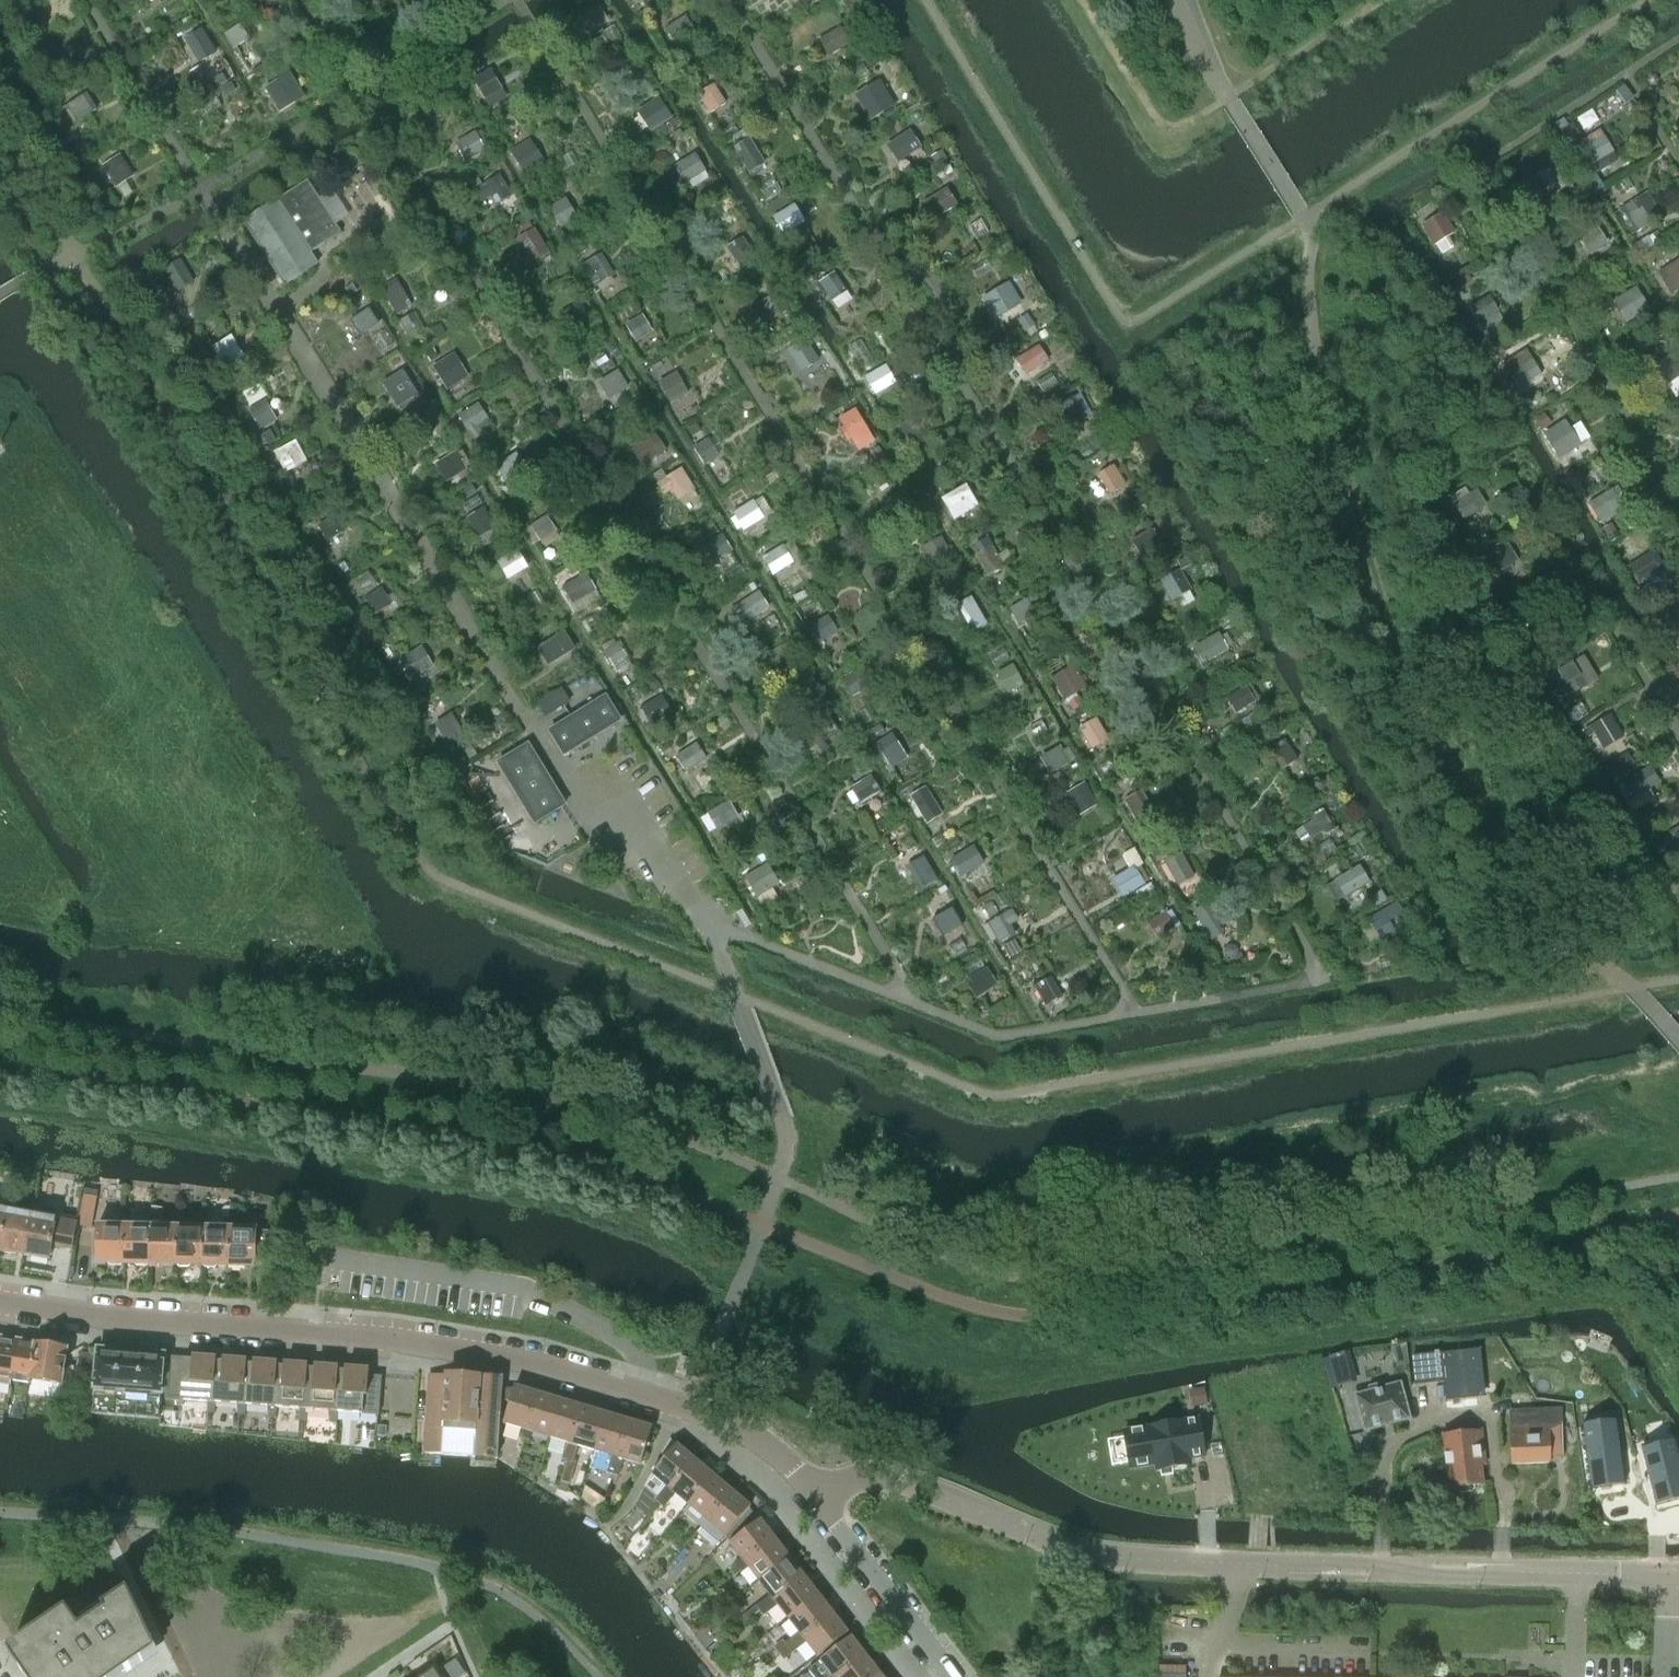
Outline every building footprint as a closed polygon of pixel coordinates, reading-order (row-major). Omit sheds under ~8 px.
[(610,24),(600,7),(579,20),(589,36),(610,24)] [(691,31),(682,15),(663,27),(673,42),(691,31)] [(250,40),(242,26),(225,36),(234,50),(250,40)] [(847,42),(837,27),(818,38),(828,54),(847,42)] [(214,54),(201,32),(186,41),(200,63),(214,54)] [(503,91),(491,71),(473,81),(486,101),(503,91)] [(297,102),(285,82),(265,94),(277,114),(297,102)] [(879,82),(856,95),(865,110),(888,97),(879,82)] [(723,102),(711,83),(696,92),(708,112),(723,102)] [(255,114),(242,92),(226,101),(239,124),(255,114)] [(93,112),(83,97),(68,106),(78,122),(93,112)] [(668,117),(657,99),(638,110),(650,129),(668,117)] [(920,150),(910,133),(887,147),(897,165),(920,150)] [(486,152),(476,134),(456,145),(465,163),(486,152)] [(1612,152),(1602,137),(1584,149),(1593,164),(1612,152)] [(541,161),(528,140),(511,151),(524,172),(541,161)] [(749,175),(764,165),(748,140),(733,150),(749,175)] [(704,171),(694,155),(675,167),(684,183),(704,171)] [(126,176),(114,157),(99,167),(110,186),(126,176)] [(1568,179),(1558,164),(1539,176),(1548,191),(1568,179)] [(512,197),(500,177),(476,193),(482,204),(492,198),(497,207),(512,197)] [(310,254),(341,235),(321,202),(307,182),(287,195),(246,221),(285,285),(316,265),(310,254)] [(957,207),(947,191),(922,206),(932,222),(957,207)] [(1663,215),(1649,192),(1621,210),(1635,233),(1663,215)] [(577,221),(565,202),(550,211),(562,230),(577,221)] [(803,225),(794,210),(775,222),(784,237),(803,225)] [(1420,228),(1431,246),(1447,237),(1436,219),(1420,228)] [(1608,242),(1596,222),(1578,234),(1589,253),(1608,242)] [(546,251),(532,229),(518,238),(532,259),(546,251)] [(752,257),(740,238),(726,247),(738,266),(752,257)] [(611,277),(599,256),(584,266),(597,286),(611,277)] [(197,284),(183,261),(164,273),(178,296),(197,284)] [(1678,261),(1659,273),(1671,292),(1678,287),(1678,262),(1678,261)] [(414,305),(407,294),(411,292),(401,274),(382,286),(397,314),(414,305)] [(845,293),(834,274),(819,284),(830,302),(845,293)] [(1021,303),(1008,282),(982,298),(993,319),(1021,303)] [(1646,307),(1637,292),(1617,304),(1627,319),(1646,307)] [(787,310),(778,294),(762,303),(772,319),(787,310)] [(1502,321),(1488,297),(1469,308),(1483,332),(1502,321)] [(379,323),(369,307),(349,320),(359,336),(379,323)] [(650,330),(642,316),(624,326),(633,340),(650,330)] [(230,361),(219,342),(212,347),(223,365),(230,361)] [(818,360),(807,342),(792,351),(803,370),(818,360)] [(1024,375),(1049,360),(1039,345),(1015,360),(1024,375)] [(1542,374),(1527,349),(1503,364),(1518,389),(1542,374)] [(1677,352),(1656,364),(1669,386),(1678,380),(1678,356),(1677,352)] [(417,386),(406,369),(389,379),(400,397),(417,386)] [(627,387),(617,370),(597,382),(608,398),(627,387)] [(896,385),(887,370),(867,382),(876,397),(896,385)] [(430,381),(439,395),(454,385),(446,371),(430,381)] [(688,392),(675,371),(658,381),(669,403),(688,392)] [(1069,427),(1084,417),(1073,397),(1056,406),(1069,427)] [(277,418),(266,400),(251,409),(262,428),(277,418)] [(479,426),(490,419),(480,404),(460,417),(475,440),(484,433),(479,426)] [(870,433),(855,407),(838,418),(852,443),(870,433)] [(927,434),(917,419),(902,429),(911,444),(927,434)] [(1564,421),(1544,433),(1560,458),(1586,442),(1577,426),(1569,430),(1564,421)] [(664,450),(655,435),(634,449),(643,463),(664,450)] [(694,449),(704,464),(719,455),(710,439),(694,449)] [(276,453),(285,468),(302,458),(293,443),(276,453)] [(517,450),(496,465),(509,482),(530,468),(517,450)] [(468,470),(458,452),(436,465),(446,482),(468,470)] [(1126,484),(1113,465),(1098,474),(1109,494),(1126,484)] [(694,489),(681,468),(656,483),(663,494),(672,489),(678,499),(694,489)] [(970,501),(961,487),(943,498),(952,513),(970,501)] [(1486,505),(1476,489),(1454,503),(1464,519),(1486,505)] [(1618,507),(1622,504),(1612,489),(1589,503),(1601,523),(1620,511),(1618,507)] [(734,513),(744,528),(762,517),(753,501),(734,513)] [(495,527),(483,507),(466,518),(477,538),(495,527)] [(529,522),(538,537),(553,528),(543,513),(529,522)] [(321,531),(328,542),(343,533),(336,522),(321,531)] [(1161,545),(1151,529),(1131,541),(1141,557),(1161,545)] [(731,550),(722,536),(703,547),(712,562),(731,550)] [(950,558),(938,538),(922,548),(934,567),(950,558)] [(1519,559),(1510,543),(1487,557),(1497,573),(1519,559)] [(765,559),(774,573),(793,561),(784,547),(765,559)] [(1000,565),(990,549),(979,557),(988,572),(1000,565)] [(526,566),(516,550),(496,561),(505,577),(526,566)] [(1664,567),(1654,551),(1628,567),(1638,583),(1664,567)] [(1189,589),(1177,571),(1161,581),(1173,600),(1189,589)] [(563,587),(572,602),(587,593),(578,577),(563,587)] [(393,604),(383,587),(366,598),(376,614),(393,604)] [(740,605),(750,620),(768,608),(759,593),(740,605)] [(982,612),(972,596),(958,605),(967,621),(982,612)] [(1036,614),(1027,598),(1009,609),(1018,625),(1036,614)] [(1534,602),(1519,611),(1533,633),(1548,624),(1534,602)] [(809,629),(818,644),(837,632),(828,617),(809,629)] [(1670,628),(1678,642),(1678,622),(1670,628)] [(553,662),(575,648),(564,631),(542,645),(553,662)] [(1228,650),(1218,632),(1193,647),(1203,664),(1228,650)] [(603,649),(612,664),(624,657),(615,642),(603,649)] [(403,657),(415,676),(431,665),(420,647),(403,657)] [(1556,669),(1565,684),(1580,675),(1571,659),(1556,669)] [(1022,685),(1014,665),(996,674),(1005,693),(1022,685)] [(862,670),(843,681),(853,696),(871,685),(862,670)] [(1086,693),(1074,674),(1055,686),(1066,705),(1086,693)] [(545,713),(572,701),(565,686),(538,699),(545,713)] [(1255,701),(1246,686),(1226,699),(1235,714),(1255,701)] [(563,753),(619,720),(605,697),(550,731),(563,753)] [(642,708),(651,723),(670,712),(660,697),(642,708)] [(469,738),(454,713),(436,724),(451,749),(469,738)] [(838,732),(829,716),(799,734),(808,749),(817,744),(822,753),(829,749),(824,741),(838,732)] [(1622,736),(1610,716),(1590,727),(1603,747),(1622,736)] [(1105,736),(1096,721),(1081,730),(1091,745),(1105,736)] [(907,758),(892,734),(876,745),(890,768),(907,758)] [(1296,760),(1284,740),(1269,750),(1280,769),(1296,760)] [(674,753),(683,769),(703,757),(693,741),(674,753)] [(1044,756),(1053,771),(1069,762),(1059,746),(1044,756)] [(564,805),(542,767),(534,772),(520,749),(498,763),(534,823),(564,805)] [(1613,773),(1635,764),(1631,752),(1608,761),(1613,773)] [(1626,803),(1660,783),(1650,766),(1617,787),(1626,803)] [(851,786),(860,802),(879,790),(869,774),(851,786)] [(1065,794),(1074,809),(1093,798),(1084,783),(1065,794)] [(914,801),(923,817),(938,807),(929,792),(914,801)] [(1154,812),(1142,793),(1126,803),(1138,822),(1154,812)] [(738,818),(729,801),(706,813),(715,830),(738,818)] [(1304,832),(1311,843),(1322,837),(1323,839),(1326,837),(1327,839),(1336,834),(1324,814),(1315,819),(1316,821),(1313,823),(1315,825),(1304,832)] [(1659,839),(1669,855),(1678,848),(1678,827),(1659,839)] [(983,865),(973,847),(950,860),(961,878),(983,865)] [(1194,877),(1180,853),(1164,862),(1178,886),(1194,877)] [(905,864),(919,887),(935,878),(920,854),(905,864)] [(744,876),(756,895),(777,882),(765,863),(744,876)] [(1116,880),(1125,895),(1144,884),(1135,868),(1116,880)] [(1356,874),(1337,886),(1346,901),(1366,889),(1356,874)] [(989,919),(1004,911),(996,897),(981,905),(989,919)] [(961,924),(950,906),(930,918),(941,935),(961,924)] [(1015,935),(1010,926),(1019,922),(1012,909),(987,924),(999,944),(1015,935)] [(1196,920),(1208,939),(1223,929),(1211,911),(1196,920)] [(1150,922),(1159,937),(1175,927),(1166,912),(1150,922)] [(1379,917),(1368,924),(1380,943),(1391,936),(1379,917)] [(973,979),(983,995),(998,986),(988,970),(973,979)] [(1062,997),(1050,978),(1034,987),(1045,1006),(1062,997)] [(92,1228),(97,1197),(83,1194),(77,1224),(78,1224),(77,1225),(92,1228)] [(32,1215),(8,1210),(0,1249),(2,1249),(4,1252),(12,1253),(15,1252),(24,1253),(32,1215)] [(73,1249),(77,1225),(78,1224),(77,1224),(32,1215),(24,1253),(34,1255),(36,1258),(44,1259),(47,1258),(49,1258),(49,1256),(51,1255),(53,1248),(51,1246),(51,1245),(73,1249)] [(119,1265),(122,1262),(123,1227),(97,1227),(96,1262),(108,1262),(111,1265),(119,1265)] [(149,1228),(123,1227),(122,1262),(134,1263),(137,1265),(146,1265),(148,1263),(149,1263),(149,1228)] [(177,1228),(149,1228),(149,1263),(161,1263),(163,1266),(172,1266),(175,1263),(176,1263),(177,1228)] [(198,1229),(177,1228),(176,1263),(177,1263),(180,1266),(188,1266),(191,1264),(197,1264),(198,1229)] [(223,1229),(198,1229),(197,1264),(203,1264),(206,1267),(214,1267),(217,1264),(222,1264),(223,1229)] [(271,1230),(223,1229),(222,1264),(229,1264),(232,1267),(241,1267),(243,1265),(255,1265),(255,1261),(270,1261),(271,1230)] [(0,1339),(0,1379),(15,1381),(21,1342),(16,1341),(14,1338),(6,1337),(3,1339),(0,1339)] [(37,1345),(21,1342),(15,1381),(30,1383),(31,1379),(37,1345)] [(41,1342),(37,1345),(31,1379),(61,1383),(67,1349),(54,1347),(51,1344),(41,1342)] [(159,1418),(164,1355),(98,1349),(93,1413),(159,1418)] [(1443,1403),(1483,1399),(1479,1350),(1442,1354),(1442,1352),(1409,1355),(1412,1388),(1442,1385),(1443,1403)] [(216,1358),(200,1357),(193,1356),(193,1359),(169,1357),(166,1398),(208,1402),(212,1402),(215,1360),(216,1358)] [(246,1360),(230,1359),(223,1359),(223,1361),(215,1360),(212,1402),(208,1402),(208,1412),(215,1413),(215,1402),(239,1404),(243,1404),(246,1363),(246,1360)] [(277,1363),(261,1361),(254,1361),(254,1363),(246,1363),(243,1404),(239,1404),(238,1415),(245,1415),(246,1404),(269,1406),(273,1406),(276,1365),(277,1363)] [(307,1365),(291,1364),(284,1363),(284,1365),(276,1365),(273,1406),(269,1406),(268,1417),(276,1418),(277,1407),(300,1408),(304,1409),(307,1367),(307,1365)] [(338,1367),(322,1366),(315,1365),(315,1368),(307,1367),(304,1409),(300,1408),(299,1419),(306,1420),(307,1409),(330,1411),(334,1411),(338,1369),(338,1367)] [(345,1370),(338,1369),(334,1411),(330,1411),(329,1421),(337,1422),(338,1411),(378,1414),(381,1376),(368,1376),(368,1369),(345,1368),(345,1370)] [(497,1457),(501,1400),(502,1388),(502,1379),(429,1374),(424,1453),(497,1457)] [(1408,1416),(1400,1386),(1400,1385),(1399,1383),(1397,1384),(1385,1388),(1383,1382),(1368,1386),(1369,1392),(1357,1395),(1355,1395),(1355,1398),(1356,1397),(1364,1428),(1363,1428),(1364,1430),(1366,1430),(1366,1429),(1407,1418),(1407,1419),(1409,1418),(1408,1416)] [(514,1386),(514,1388),(502,1387),(502,1388),(501,1400),(510,1401),(503,1423),(521,1428),(527,1430),(538,1393),(514,1386)] [(561,1400),(538,1393),(527,1430),(521,1428),(519,1437),(530,1440),(533,1432),(550,1437),(561,1400)] [(583,1407),(561,1400),(550,1437),(566,1442),(572,1444),(583,1407)] [(606,1414),(583,1407),(572,1444),(566,1442),(564,1450),(575,1453),(578,1445),(595,1450),(606,1414)] [(1511,1463),(1549,1461),(1549,1456),(1562,1455),(1561,1410),(1510,1411),(1510,1425),(1511,1463)] [(628,1420),(606,1414),(595,1450),(612,1456),(617,1457),(628,1420)] [(1124,1431),(1130,1468),(1156,1464),(1157,1470),(1190,1465),(1189,1458),(1205,1455),(1198,1419),(1124,1431)] [(652,1427),(628,1420),(617,1457),(612,1456),(609,1464),(621,1467),(623,1459),(641,1464),(652,1427)] [(378,1426),(377,1436),(385,1436),(386,1426),(378,1426)] [(1481,1431),(1442,1435),(1448,1488),(1456,1487),(1457,1490),(1460,1493),(1471,1492),(1474,1488),(1473,1485),(1482,1484),(1480,1464),(1484,1464),(1481,1431)] [(1618,1433),(1586,1437),(1594,1496),(1626,1492),(1618,1433)] [(1641,1450),(1657,1506),(1678,1499),(1678,1464),(1672,1441),(1641,1450)] [(676,1444),(652,1474),(645,1485),(658,1496),(660,1492),(666,1486),(670,1490),(695,1460),(676,1444)] [(561,1459),(567,1460),(573,1462),(575,1453),(564,1450),(561,1459)] [(567,1460),(560,1482),(570,1485),(576,1463),(573,1462),(567,1460)] [(713,1475),(695,1460),(670,1490),(675,1493),(688,1505),(713,1475)] [(618,1476),(621,1467),(609,1464),(607,1472),(618,1476)] [(731,1491),(713,1475),(688,1505),(702,1516),(707,1520),(731,1491)] [(675,1493),(670,1490),(666,1486),(660,1492),(669,1500),(675,1493)] [(740,1518),(749,1508),(750,1506),(731,1491),(707,1520),(701,1527),(697,1531),(715,1546),(724,1535),(725,1536),(740,1518)] [(669,1500),(660,1492),(658,1496),(655,1499),(664,1507),(669,1500)] [(749,1508),(740,1518),(743,1522),(753,1514),(749,1508)] [(753,1514),(743,1522),(748,1528),(758,1520),(753,1514)] [(758,1520),(748,1528),(729,1543),(741,1557),(744,1562),(775,1539),(760,1519),(758,1520)] [(744,1562),(748,1567),(759,1581),(789,1557),(775,1539),(744,1562)] [(741,1572),(748,1567),(744,1562),(741,1557),(734,1563),(741,1572)] [(759,1581),(770,1595),(773,1599),(804,1576),(789,1557),(759,1581)] [(773,1599),(777,1604),(788,1618),(818,1595),(804,1576),(773,1599)] [(158,1653),(154,1645),(129,1591),(90,1618),(78,1626),(68,1611),(8,1651),(26,1676),(122,1676),(158,1653)] [(756,1621),(770,1609),(777,1604),(773,1599),(770,1595),(756,1605),(749,1611),(756,1621)] [(788,1618),(799,1632),(802,1637),(833,1613),(818,1595),(788,1618)] [(802,1637),(806,1641),(817,1656),(848,1633),(833,1613),(802,1637)] [(799,1632),(792,1637),(799,1647),(806,1641),(802,1637),(799,1632)] [(831,1674),(833,1676),(838,1676),(865,1656),(850,1636),(820,1660),(831,1674)] [(799,1647),(792,1637),(785,1643),(788,1648),(792,1652),(799,1647)] [(788,1648),(780,1654),(783,1659),(792,1652),(788,1648)] [(880,1674),(865,1656),(838,1676),(876,1676),(880,1674)] [(461,1673),(455,1663),(445,1668),(437,1673),(434,1668),(421,1676),(454,1676),(461,1673)] [(1187,1667),(1169,1666),(1169,1676),(1187,1676),(1187,1667)]
